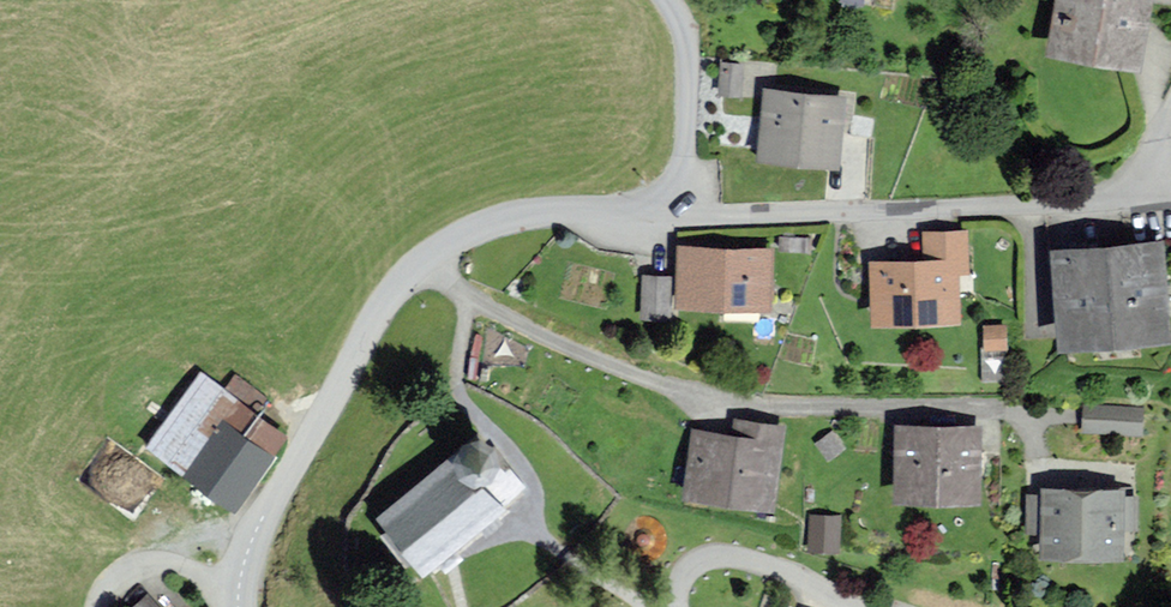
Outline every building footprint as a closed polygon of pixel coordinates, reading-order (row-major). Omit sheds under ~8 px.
[(1051,56),(1135,69),(1146,0),(1060,0),(1051,56)] [(842,101),(767,93),(761,157),(836,164),(842,101)] [(954,273),(969,272),(968,232),(925,233),(926,267),(876,269),(878,322),(955,320),(954,273)] [(769,253),(683,250),(681,306),(767,309),(769,253)] [(1059,259),(1066,350),(1167,343),(1160,251),(1059,259)] [(667,281),(645,280),(644,314),(665,315),(667,281)] [(983,321),(984,345),(1006,344),(1006,320),(983,321)] [(235,505),(284,437),(203,380),(154,449),(235,505)] [(1138,433),(1139,410),(1088,406),(1086,430),(1138,433)] [(781,430),(737,424),(735,441),(699,436),(689,499),(769,511),(781,430)] [(978,503),(979,430),(899,429),(899,502),(978,503)] [(383,521),(424,571),(515,496),(474,446),(383,521)] [(1122,500),(1122,494),(1042,490),(1042,498),(1028,497),(1026,532),(1043,533),(1042,556),(1119,560),(1121,528),(1133,529),(1134,501),(1122,500)] [(839,518),(812,517),(810,550),(837,551),(839,518)] [(131,606),(132,606),(158,606),(146,593),(131,606)]
